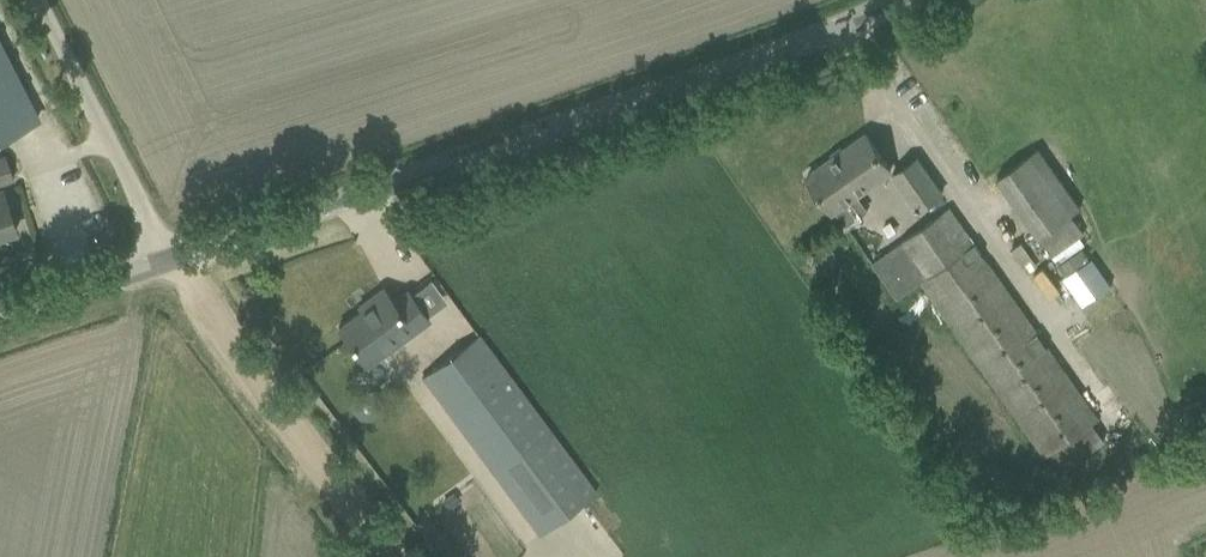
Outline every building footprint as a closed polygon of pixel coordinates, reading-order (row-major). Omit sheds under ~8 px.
[(29,123),(0,66),(0,138),(29,123)] [(807,176),(832,211),(834,209),(845,225),(857,216),(846,201),(890,169),(866,134),(807,176)] [(1069,216),(1080,209),(1038,149),(997,178),(1052,257),(1084,235),(1069,216)] [(5,155),(0,157),(0,183),(13,179),(5,155)] [(892,174),(916,210),(941,193),(917,157),(892,174)] [(15,230),(1,189),(0,189),(0,236),(15,230)] [(1041,456),(1049,451),(1063,470),(1105,442),(1092,421),(1096,418),(950,208),(872,263),(896,298),(919,282),(1041,456)] [(1091,260),(1077,270),(1095,296),(1109,287),(1091,260)] [(367,300),(370,303),(338,328),(363,360),(395,336),(399,341),(428,319),(407,291),(393,301),(382,288),(367,300)] [(423,377),(540,533),(596,491),(479,335),(423,377)] [(453,494),(441,502),(447,510),(459,502),(453,494)]
